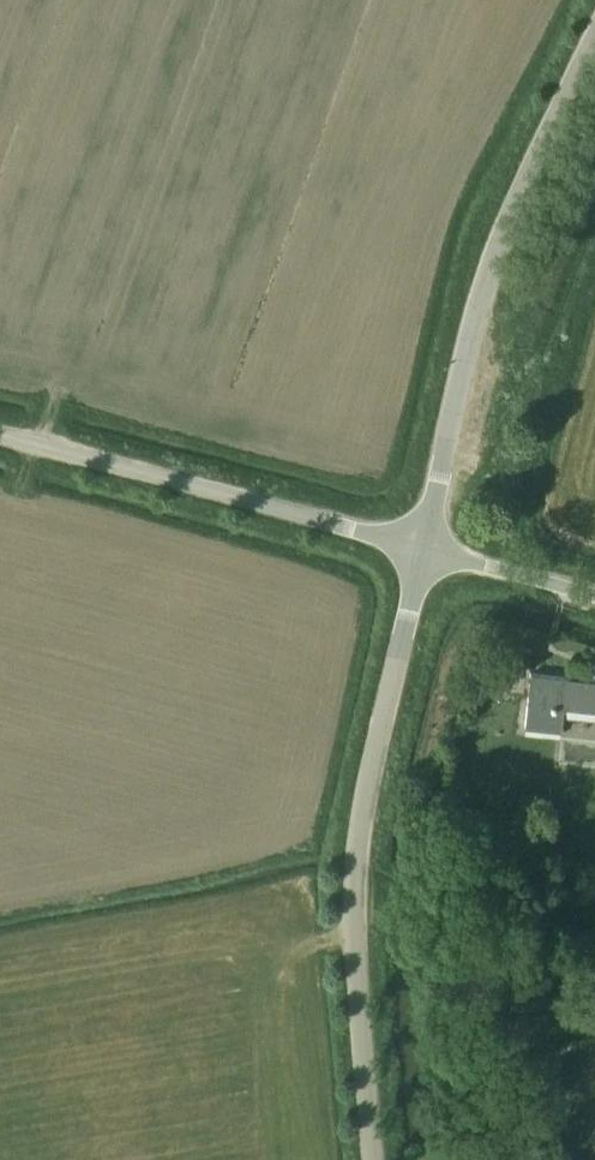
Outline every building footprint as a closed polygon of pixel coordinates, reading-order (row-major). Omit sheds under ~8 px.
[(499,661),(529,665),(531,649),(501,645),(499,661)] [(590,664),(589,679),(530,673),(525,726),(562,730),(564,709),(565,709),(565,707),(594,710),(594,664),(590,664)]
